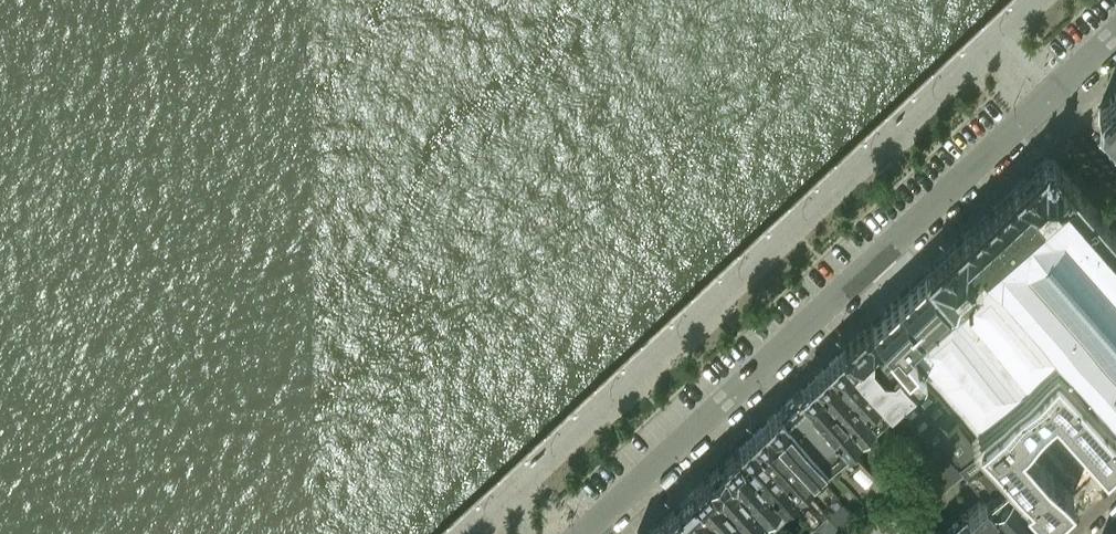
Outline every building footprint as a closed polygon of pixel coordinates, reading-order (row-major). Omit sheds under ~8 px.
[(1099,108),(1098,117),(1115,137),(1115,92),(1099,108)] [(872,321),(910,364),(919,356),(980,425),(1056,357),(1064,351),(1084,373),(1115,409),(1115,230),(1054,160),(1044,159),(872,321)] [(951,410),(917,371),(910,364),(872,321),(843,349),(888,398),(923,437),(938,422),(951,410)] [(843,349),(829,362),(874,411),(888,398),(843,349)] [(1056,357),(980,425),(971,434),(1047,519),(1073,495),(1021,437),(1030,429),(1024,419),(1029,414),(1039,421),(1054,408),(1105,465),(1115,455),(1115,424),(1111,419),(1107,423),(1073,384),(1084,373),(1064,351),(1056,357)] [(829,362),(815,375),(861,424),(874,411),(829,362)] [(802,387),(847,436),(853,442),(859,436),(853,431),(861,424),(815,375),(802,387)] [(781,406),(827,455),(872,503),(892,485),(855,444),(847,436),(802,387),(781,406)] [(781,406),(767,420),(813,469),(827,455),(781,406)] [(767,420),(753,433),(799,482),(813,469),(767,420)] [(1047,519),(971,434),(960,421),(948,432),(932,447),(919,459),(906,471),(932,500),(955,478),(963,471),(967,475),(984,493),(1021,533),(1032,533),(1047,519)] [(948,432),(938,422),(923,437),(926,441),(932,447),(948,432)] [(869,432),(855,444),(892,485),(906,471),(900,465),(869,432)] [(753,433),(739,446),(784,495),(799,482),(753,433)] [(919,459),(932,447),(926,441),(913,453),(919,459)] [(739,446),(709,474),(755,523),(784,495),(739,446)] [(913,453),(900,465),(906,471),(919,459),(913,453)] [(959,482),(967,475),(963,471),(955,478),(959,482)] [(680,501),(711,533),(743,533),(755,523),(709,474),(680,501)] [(918,516),(892,488),(842,533),(900,533),(918,516)] [(984,493),(939,533),(1021,533),(984,493)] [(666,515),(683,533),(711,533),(680,501),(666,515)] [(828,515),(829,516),(816,528),(821,533),(839,533),(857,517),(843,501),(828,515)] [(651,529),(656,533),(683,533),(666,515),(651,529)]
